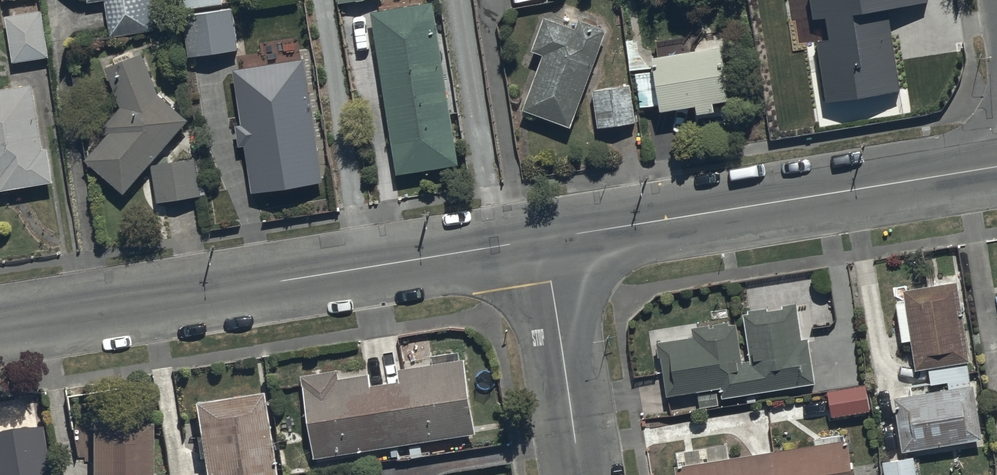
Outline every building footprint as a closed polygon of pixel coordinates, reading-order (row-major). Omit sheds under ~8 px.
[(155,34),(150,0),(90,0),(104,10),(109,41),(155,34)] [(180,11),(224,4),(223,0),(178,0),(180,11)] [(829,101),(903,91),(891,10),(931,4),(930,0),(815,0),(829,101)] [(400,176),(462,166),(436,2),(373,12),(400,176)] [(235,9),(185,18),(192,60),(242,51),(235,9)] [(9,16),(17,64),(48,59),(40,11),(9,16)] [(524,110),(573,129),(611,30),(584,19),(580,28),(548,16),(535,51),(546,55),(524,110)] [(725,48),(656,59),(665,114),(734,103),(725,48)] [(87,163),(125,195),(189,121),(160,95),(146,55),(108,68),(122,108),(104,129),(111,135),(87,163)] [(259,180),(314,175),(303,62),(237,69),(240,105),(251,104),(259,180)] [(53,185),(37,85),(0,91),(0,182),(1,182),(3,194),(53,185)] [(629,87),(595,91),(600,129),(635,124),(629,87)] [(152,170),(158,205),(203,197),(197,162),(152,170)] [(906,453),(985,440),(959,283),(906,292),(920,374),(940,370),(944,391),(897,399),(906,453)] [(725,388),(725,399),(816,384),(802,301),(745,311),(754,361),(744,363),(737,321),(693,329),(694,338),(657,345),(666,397),(725,388)] [(302,378),(316,461),(480,434),(468,360),(401,371),(403,382),(373,387),(370,366),(302,378)] [(833,417),(872,411),(868,387),(829,394),(833,417)] [(209,474),(274,474),(261,394),(197,404),(209,474)] [(151,425),(92,424),(91,474),(150,474),(151,425)] [(43,427),(0,433),(0,474),(50,474),(43,427)] [(677,474),(858,474),(853,442),(676,469),(677,474)] [(885,464),(887,474),(917,474),(914,459),(885,464)]
